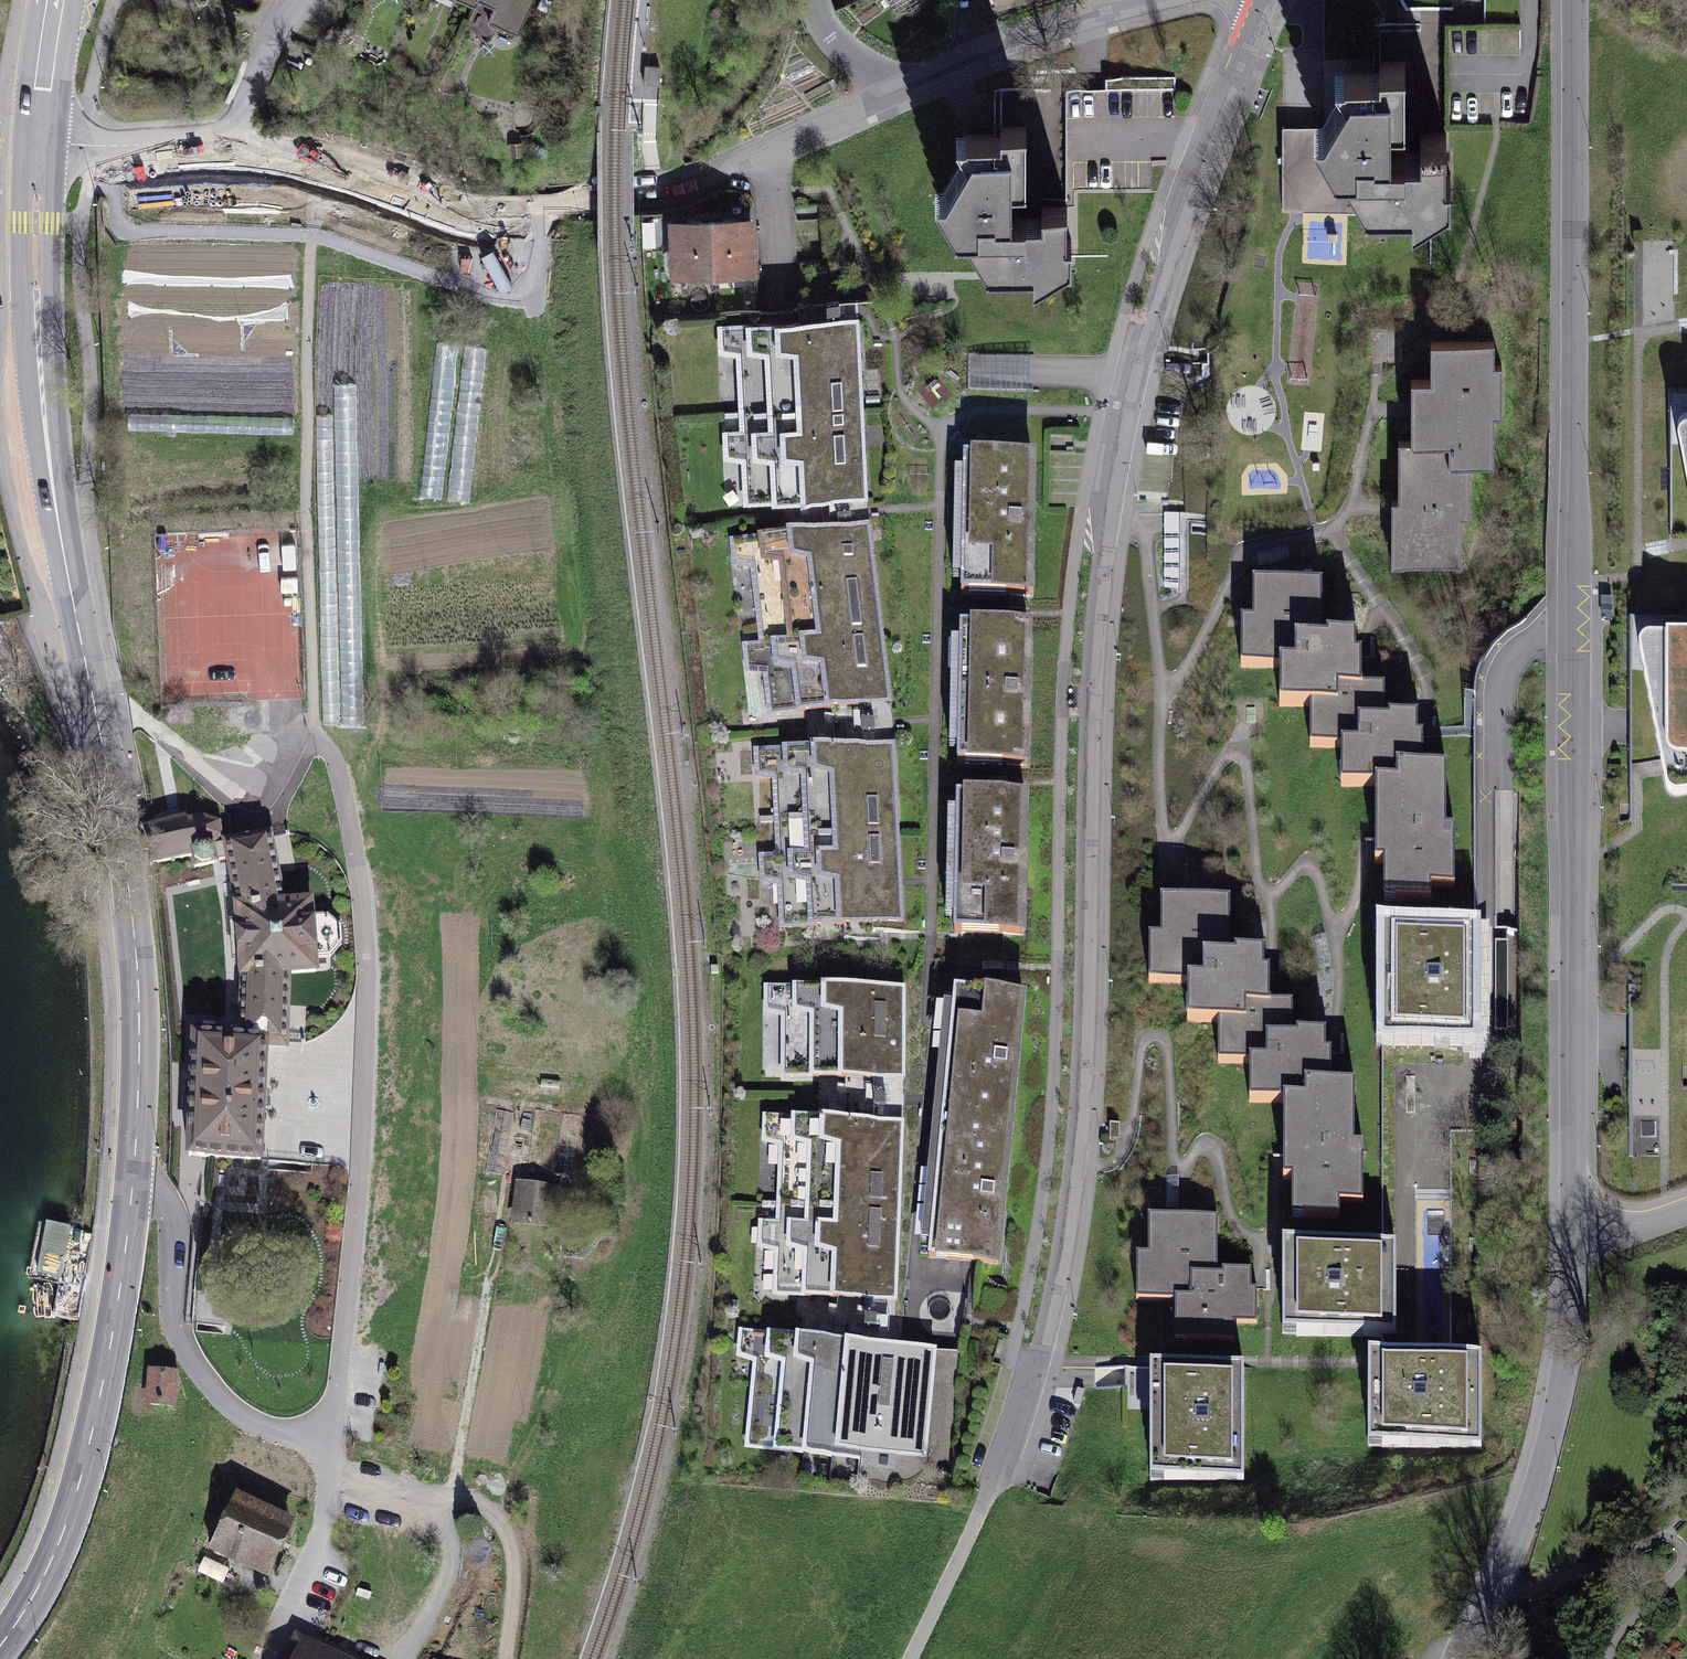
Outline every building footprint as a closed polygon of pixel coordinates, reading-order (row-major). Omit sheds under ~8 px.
[(490,17),(487,25),(521,39),(538,0),(450,0),(490,17)] [(1401,111),(1401,61),(1379,60),(1379,68),(1333,68),(1341,78),(1320,121),(1306,124),(1329,163),(1348,165),(1366,200),(1414,198),(1415,216),(1452,195),(1451,172),(1444,174),(1445,141),(1425,140),(1425,149),(1382,149),(1383,118),(1383,111),(1401,111)] [(645,63),(644,83),(658,84),(659,84),(661,63),(645,63)] [(1023,181),(1020,127),(995,126),(995,134),(951,136),(959,146),(939,190),(925,193),(949,231),(967,233),(987,268),(1033,266),(1035,282),(1072,261),(1071,237),(1064,235),(1065,205),(1043,206),(1043,214),(1004,214),(1004,194),(1005,179),(1023,181)] [(759,268),(756,209),(668,214),(671,273),(759,268)] [(862,498),(855,320),(771,323),(736,324),(717,325),(718,350),(738,350),(740,430),(722,431),(723,459),(742,458),(744,503),(771,502),(798,501),(862,498)] [(1495,336),(1432,336),(1432,374),(1412,374),(1412,439),(1449,439),(1450,462),(1470,462),(1495,462),(1495,414),(1503,414),(1502,360),(1495,360),(1495,336)] [(438,343),(420,497),(442,500),(459,345),(438,343)] [(466,346),(448,501),(470,503),(487,349),(466,346)] [(342,728),(364,728),(357,386),(335,386),(342,728)] [(1685,411),(1681,412),(1678,414),(1676,418),(1676,422),(1686,474),(1686,411),(1685,411)] [(324,725),(340,724),(333,415),(316,416),(324,725)] [(1412,439),(1398,439),(1398,496),(1392,496),(1392,566),(1471,566),(1470,462),(1450,462),(1449,439),(1412,439)] [(1039,450),(969,448),(965,588),(1035,590),(1039,450)] [(886,703),(867,526),(783,535),(748,539),(729,541),(732,566),(752,564),(760,644),(742,646),(745,674),(764,672),(769,716),(796,713),(822,710),(886,703)] [(1323,588),(1254,590),(1255,627),(1241,627),(1242,672),(1273,671),(1273,712),(1312,711),(1336,710),(1336,692),(1360,691),(1360,661),(1352,661),(1352,644),(1324,645),(1323,588)] [(1040,620),(970,619),(966,759),(1036,761),(1040,620)] [(1646,641),(1643,641),(1639,643),(1637,647),(1637,652),(1666,791),(1668,796),(1673,798),(1678,797),(1686,795),(1686,640),(1646,641)] [(246,700),(246,679),(210,678),(210,700),(246,700)] [(1336,710),(1312,711),(1313,752),(1340,751),(1341,789),(1372,788),(1396,787),(1395,770),(1429,769),(1427,736),(1420,736),(1419,719),(1391,720),(1390,691),(1360,691),(1336,692),(1336,710)] [(901,925),(892,747),(808,751),(773,753),(754,754),(755,779),(775,778),(779,858),(760,859),(762,888),(781,887),(783,931),(811,929),(837,928),(901,925)] [(1396,787),(1372,788),(1374,867),(1385,867),(1386,905),(1433,904),(1433,887),(1459,887),(1458,829),(1448,829),(1447,769),(1429,769),(1395,770),(1396,787)] [(1030,792),(959,791),(956,931),(1026,933),(1030,792)] [(226,860),(222,839),(215,842),(220,836),(220,833),(223,830),(221,818),(196,810),(142,823),(149,841),(153,864),(192,857),(195,868),(226,860)] [(314,891),(286,893),(273,826),(221,835),(222,839),(226,860),(233,897),(239,973),(236,1024),(235,1033),(261,1035),(260,1044),(269,1044),(290,1045),(292,970),(319,967),(318,956),(330,957),(342,944),(341,922),(328,911),(315,912),(314,891)] [(1235,896),(1163,898),(1164,938),(1150,938),(1151,983),(1181,983),(1182,1023),(1219,1023),(1247,1022),(1247,1003),(1272,1003),(1271,971),(1264,971),(1264,954),(1236,955),(1235,896)] [(1474,1050),(1470,928),(1383,931),(1387,1053),(1474,1050)] [(901,1079),(900,989),(811,992),(784,990),(761,989),(762,1013),(778,1016),(779,1077),(804,1076),(834,1079),(901,1079)] [(1004,1270),(1026,996),(954,990),(932,1264),(1004,1270)] [(1247,1062),(1248,1104),(1283,1103),(1306,1102),(1306,1084),(1335,1083),(1334,1049),(1328,1049),(1328,1031),(1299,1031),(1298,1002),(1272,1003),(1247,1003),(1247,1022),(1219,1023),(1220,1063),(1247,1062)] [(269,1044),(260,1044),(261,1035),(235,1033),(236,1024),(191,1023),(184,1151),(263,1157),(269,1044)] [(1335,1083),(1306,1084),(1306,1102),(1283,1103),(1284,1179),(1293,1179),(1294,1218),(1343,1217),(1343,1200),(1368,1199),(1367,1141),(1357,1142),(1356,1083),(1335,1083)] [(888,1303),(897,1123),(811,1123),(784,1121),(757,1118),(758,1144),(776,1148),(773,1224),(755,1225),(754,1251),(770,1254),(769,1297),(798,1300),(824,1301),(888,1303)] [(1119,1123),(1110,1123),(1110,1139),(1120,1139),(1119,1123)] [(517,1180),(513,1222),(548,1225),(553,1183),(517,1180)] [(1218,1218),(1144,1221),(1145,1258),(1131,1258),(1132,1302),(1172,1300),(1174,1339),(1236,1337),(1236,1321),(1263,1320),(1260,1267),(1220,1269),(1218,1218)] [(70,1226),(45,1222),(37,1273),(62,1277),(70,1226)] [(1397,1247),(1283,1250),(1285,1340),(1400,1337),(1397,1247)] [(929,1457),(933,1353),(838,1346),(792,1340),(766,1334),(740,1331),(738,1358),(754,1360),(748,1447),(775,1450),(804,1456),(864,1459),(863,1452),(929,1457)] [(1483,1357),(1369,1362),(1374,1448),(1484,1444),(1483,1357)] [(176,1408),(178,1369),(147,1367),(145,1406),(176,1408)] [(1128,1398),(1143,1400),(1146,1370),(1131,1368),(1128,1398)] [(1247,1480),(1246,1370),(1153,1371),(1154,1481),(1247,1480)] [(267,1579),(295,1519),(234,1491),(207,1552),(267,1579)] [(294,1634),(282,1658),(350,1658),(294,1634)]
